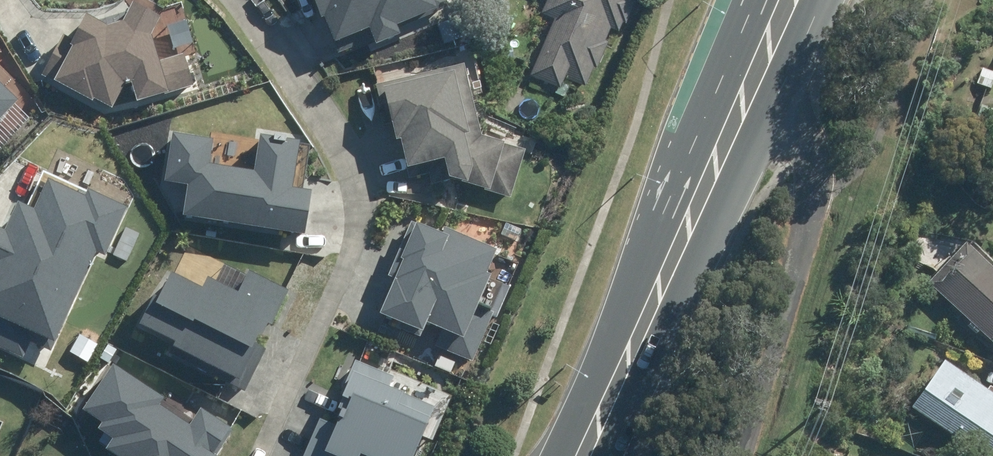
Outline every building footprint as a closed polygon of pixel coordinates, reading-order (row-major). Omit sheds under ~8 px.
[(378,44),(402,35),(398,23),(437,9),(435,5),(446,1),(446,0),(312,0),(318,17),(326,14),(335,39),(371,25),(378,44)] [(541,12),(554,18),(530,75),(560,87),(564,78),(584,86),(592,67),(596,69),(608,42),(604,40),(609,28),(617,31),(622,21),(626,23),(635,0),(546,0),(541,12)] [(160,59),(152,33),(161,16),(133,1),(123,19),(106,24),(85,13),(72,38),(62,33),(41,74),(93,100),(94,97),(113,107),(126,83),(132,82),(138,100),(193,85),(183,52),(160,59)] [(433,161),(438,179),(504,198),(518,150),(473,137),(459,65),(375,85),(389,141),(393,140),(400,169),(433,161)] [(976,83),(990,88),(992,79),(992,72),(982,67),(976,83)] [(8,80),(0,73),(0,89),(8,80)] [(10,102),(0,93),(0,113),(10,102)] [(182,214),(304,233),(311,190),(293,187),(300,139),(261,133),(255,170),(209,163),(213,140),(172,133),(165,180),(187,183),(182,214)] [(25,358),(37,332),(55,340),(96,249),(107,254),(129,206),(90,188),(86,196),(47,179),(33,209),(18,203),(6,230),(0,227),(0,347),(25,358)] [(465,305),(477,276),(474,274),(484,250),(436,229),(433,236),(407,224),(396,251),(393,250),(381,278),(386,280),(371,315),(410,332),(414,324),(434,332),(428,346),(463,361),(483,313),(465,305)] [(928,282),(967,319),(964,322),(976,333),(979,330),(992,343),(992,261),(973,242),(968,247),(964,243),(928,282)] [(166,350),(245,390),(267,348),(256,343),(267,321),(273,324),(291,291),(249,270),(238,291),(209,276),(204,287),(169,269),(138,329),(169,344),(166,350)] [(349,360),(331,398),(334,399),(323,424),(315,420),(298,455),(397,455),(413,421),(415,421),(421,408),(381,389),(386,378),(349,360)] [(960,440),(957,444),(975,455),(992,455),(992,388),(989,386),(987,389),(942,360),(911,408),(960,440)] [(109,365),(75,412),(93,424),(89,430),(103,440),(96,450),(104,455),(203,455),(202,455),(222,428),(195,410),(183,427),(154,406),(159,400),(109,365)]
